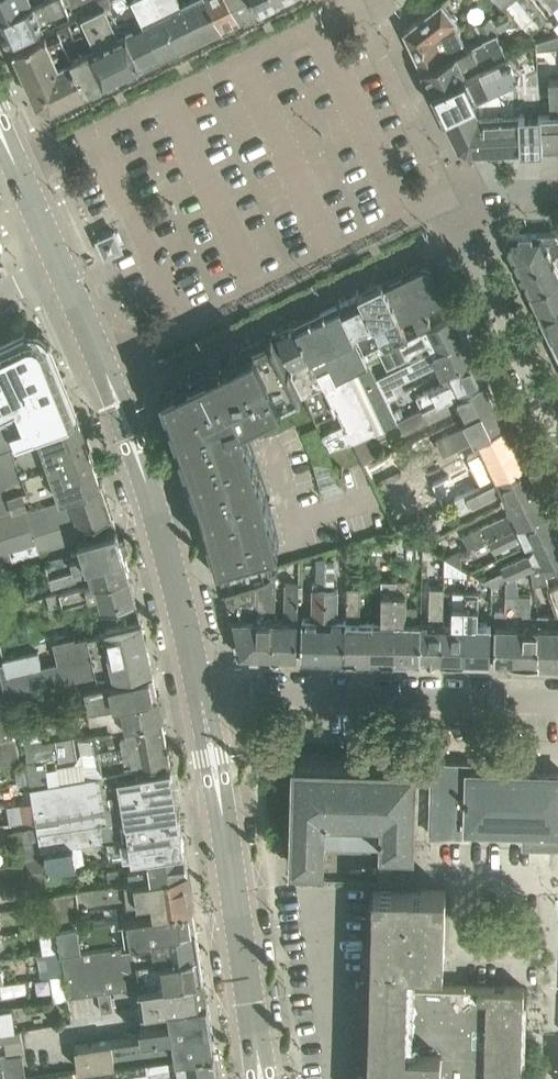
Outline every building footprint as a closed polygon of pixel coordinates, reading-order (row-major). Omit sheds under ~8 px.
[(0,14),(0,15),(10,37),(44,22),(90,0),(32,0),(0,14)] [(32,0),(0,0),(0,14),(32,0)] [(78,16),(91,44),(108,79),(144,61),(114,0),(111,0),(78,16)] [(144,61),(163,52),(137,0),(114,0),(144,61)] [(160,0),(137,0),(163,52),(182,43),(160,0)] [(183,0),(160,0),(182,43),(199,34),(183,0)] [(199,34),(223,23),(211,0),(183,0),(199,34)] [(223,23),(243,13),(236,0),(211,0),(223,23)] [(243,13),(246,16),(257,10),(257,6),(261,4),(259,0),(236,0),(243,13)] [(405,30),(422,66),(467,45),(455,22),(457,20),(442,0),(405,30)] [(529,31),(540,22),(522,0),(504,0),(529,31)] [(498,31),(493,18),(476,26),(481,38),(495,32),(498,31)] [(59,25),(64,35),(89,88),(108,79),(91,44),(83,47),(70,20),(59,25)] [(481,38),(467,45),(422,66),(432,87),(432,88),(469,71),(506,53),(495,32),(481,38)] [(537,39),(537,47),(557,46),(557,32),(537,39)] [(51,106),(71,97),(45,44),(41,35),(14,48),(38,101),(51,106)] [(64,35),(45,44),(71,97),(89,88),(64,35)] [(538,64),(537,47),(537,39),(536,38),(506,53),(469,71),(432,88),(443,110),(495,85),(520,73),(538,64)] [(497,147),(522,145),(521,108),(541,107),(540,93),(538,64),(520,73),(495,85),(443,110),(444,112),(460,144),(466,148),(497,147)] [(545,144),(557,144),(557,77),(550,78),(551,93),(540,93),(541,107),(543,107),(545,144)] [(541,107),(521,108),(522,145),(545,144),(543,107),(541,107)] [(122,247),(115,230),(99,238),(106,254),(122,247)] [(531,292),(557,279),(557,231),(511,233),(506,241),(531,292)] [(424,257),(384,277),(402,315),(414,309),(420,321),(454,305),(433,261),(424,257)] [(384,277),(360,288),(388,341),(409,331),(402,315),(384,277)] [(531,292),(540,312),(557,303),(557,279),(531,292)] [(340,298),(366,352),(377,347),(382,344),(388,341),(360,288),(340,298)] [(340,298),(317,309),(375,431),(399,419),(388,397),(384,388),(378,377),(366,352),(340,298)] [(540,312),(551,335),(557,332),(557,303),(540,312)] [(435,349),(468,333),(456,308),(409,331),(388,341),(382,344),(390,361),(413,350),(414,346),(417,351),(421,352),(433,346),(435,349)] [(317,309),(296,319),(324,378),(338,407),(344,421),(354,441),(369,433),(375,431),(317,309)] [(296,319),(276,329),(293,364),(292,367),(299,382),(317,417),(338,407),(324,378),(296,319)] [(36,329),(34,329),(32,329),(30,329),(26,330),(25,331),(12,337),(48,426),(79,414),(78,413),(65,381),(49,340),(48,339),(47,337),(46,335),(44,333),(42,332),(40,331),(38,330),(36,329)] [(167,384),(164,386),(166,390),(173,411),(172,411),(174,416),(175,415),(183,439),(182,439),(184,444),(185,444),(193,467),(192,467),(194,472),(203,495),(202,496),(203,500),(204,500),(210,524),(211,529),(212,529),(218,553),(217,553),(219,558),(219,557),(224,577),(222,577),(223,580),(224,580),(273,565),(272,562),(267,543),(279,540),(266,489),(241,419),(302,390),(289,363),(288,364),(272,331),(270,333),(266,336),(238,350),(238,349),(230,353),(232,359),(224,362),(222,357),(218,359),(218,360),(192,372),(192,371),(188,373),(188,374),(167,384)] [(468,333),(435,349),(378,377),(388,397),(398,392),(393,383),(410,375),(441,361),(444,368),(446,371),(479,356),(477,352),(468,333)] [(15,438),(48,426),(12,337),(0,343),(0,446),(15,438)] [(419,394),(425,407),(489,376),(479,356),(446,371),(449,379),(419,394)] [(426,407),(399,419),(405,431),(460,404),(466,416),(500,399),(489,376),(426,407)] [(453,447),(510,420),(500,399),(466,416),(469,422),(438,437),(444,451),(451,448),(453,447)] [(101,482),(79,414),(48,426),(15,438),(0,446),(0,516),(33,505),(69,492),(101,482)] [(459,498),(531,464),(510,420),(453,447),(460,461),(470,456),(476,468),(451,481),(459,498)] [(344,421),(324,431),(332,447),(354,441),(344,421)] [(369,433),(354,441),(365,462),(380,455),(369,433)] [(456,458),(451,448),(444,451),(443,452),(448,462),(456,458)] [(459,498),(456,500),(461,511),(502,491),(507,501),(541,484),(531,464),(459,498)] [(315,467),(316,490),(340,490),(339,468),(326,468),(326,467),(315,467)] [(392,476),(376,484),(379,490),(395,482),(392,476)] [(0,516),(0,562),(79,539),(117,527),(101,482),(69,492),(33,505),(0,516)] [(490,535),(551,506),(541,484),(507,501),(511,510),(463,533),(469,546),(490,535)] [(389,497),(384,499),(398,528),(415,520),(441,507),(433,491),(428,493),(425,488),(413,494),(410,487),(389,497)] [(490,535),(497,550),(520,539),(518,536),(525,533),(528,539),(528,541),(557,527),(557,520),(551,506),(490,535)] [(425,540),(415,520),(398,528),(409,534),(422,542),(425,540)] [(118,532),(117,527),(79,539),(80,544),(64,549),(68,559),(50,564),(53,574),(124,553),(118,532)] [(483,578),(493,584),(508,577),(515,574),(532,567),(541,563),(557,555),(557,527),(528,541),(530,545),(533,551),(526,552),(499,565),(501,569),(483,578)] [(409,534),(398,528),(398,539),(409,539),(409,534)] [(374,543),(374,554),(383,554),(383,543),(374,543)] [(435,549),(424,543),(423,556),(434,557),(435,549)] [(462,549),(446,557),(460,565),(462,566),(462,549)] [(94,585),(131,574),(130,572),(124,553),(53,574),(56,584),(91,574),(94,585)] [(302,619),(301,655),(325,655),(326,561),(326,557),(317,558),(317,561),(316,587),(315,587),(314,619),(302,619)] [(557,584),(553,572),(557,570),(557,560),(543,567),(548,581),(557,609),(557,583),(557,584)] [(326,561),(325,655),(347,656),(347,620),(338,620),(339,587),(335,587),(336,561),(326,561)] [(541,563),(532,567),(535,583),(548,581),(543,567),(541,563)] [(460,565),(460,573),(469,574),(469,570),(462,566),(460,565)] [(258,575),(255,654),(276,655),(277,617),(278,569),(258,575)] [(60,593),(47,597),(50,609),(69,604),(98,597),(101,607),(137,598),(131,574),(94,585),(60,593)] [(495,622),(494,660),(517,660),(518,593),(515,574),(508,577),(507,622),(495,622)] [(225,584),(224,585),(231,616),(230,616),(232,623),(239,654),(255,654),(258,575),(225,584)] [(373,620),(372,657),(395,657),(397,578),(383,578),(382,620),(373,620)] [(397,578),(395,657),(420,658),(420,618),(417,618),(418,603),(407,603),(408,579),(404,579),(397,578)] [(276,655),(297,655),(299,581),(285,581),(284,617),(277,617),(276,655)] [(420,618),(420,658),(443,658),(444,618),(445,584),(432,584),(432,618),(420,618)] [(347,620),(347,656),(372,657),(373,620),(362,620),(363,585),(348,585),(347,620)] [(444,618),(443,658),(465,659),(468,590),(455,590),(455,618),(444,618)] [(465,659),(491,660),(492,619),(488,619),(479,619),(479,590),(468,590),(465,659)] [(518,593),(517,660),(540,661),(541,623),(539,612),(532,612),(532,593),(518,593)] [(540,661),(557,661),(557,613),(539,612),(541,623),(540,661)] [(56,642),(54,643),(58,661),(147,643),(143,620),(56,642)] [(58,661),(7,672),(10,685),(12,697),(153,667),(147,643),(58,661)] [(10,685),(7,672),(5,661),(0,662),(0,687),(10,685)] [(116,679),(85,685),(89,707),(159,694),(154,671),(116,679)] [(10,685),(0,687),(0,709),(14,706),(12,697),(10,685)] [(31,718),(17,721),(21,742),(57,734),(96,727),(163,714),(159,694),(89,707),(40,716),(42,725),(33,727),(31,718)] [(0,714),(0,739),(17,736),(12,711),(0,714)] [(97,733),(78,736),(81,751),(167,736),(163,714),(96,727),(97,733)] [(57,734),(21,742),(25,763),(45,759),(61,756),(57,734)] [(0,739),(0,764),(22,761),(17,736),(0,739)] [(167,736),(81,751),(86,776),(104,773),(104,770),(171,757),(167,736)] [(385,760),(385,758),(367,758),(367,759),(294,757),(291,862),(325,863),(326,814),(382,815),(382,826),(380,826),(380,830),(382,830),(381,846),(415,847),(417,760),(385,760)] [(29,786),(50,782),(45,759),(25,763),(29,786)] [(431,833),(468,834),(468,827),(470,827),(470,826),(486,827),(486,828),(489,828),(489,827),(504,827),(504,828),(507,828),(507,827),(523,827),(523,829),(524,829),(524,844),(557,845),(557,773),(546,772),(546,771),(543,771),(543,772),(527,772),(528,770),(525,770),(525,772),(509,771),(509,770),(506,770),(506,771),(490,771),(490,770),(487,769),(487,771),(472,770),(472,769),(470,769),(470,762),(433,761),(431,833)] [(50,782),(29,786),(32,801),(33,808),(176,784),(172,762),(104,773),(50,782)] [(176,784),(33,808),(35,820),(36,827),(37,831),(181,810),(176,784)] [(32,801),(21,803),(24,821),(35,820),(33,808),(32,801)] [(181,810),(37,831),(38,839),(40,849),(45,849),(74,845),(183,829),(182,827),(183,827),(181,810)] [(6,844),(17,842),(38,839),(37,831),(36,827),(4,832),(6,844)] [(183,829),(108,840),(111,857),(146,852),(147,854),(148,854),(148,856),(186,850),(183,829)] [(40,849),(38,839),(17,842),(20,862),(26,861),(41,858),(40,849)] [(76,862),(74,845),(45,849),(47,866),(76,862)] [(128,865),(106,869),(108,882),(189,870),(186,850),(148,856),(127,859),(128,865)] [(41,859),(32,860),(35,878),(44,877),(43,871),(41,859)] [(381,863),(380,881),(413,882),(414,882),(414,864),(381,863)] [(108,882),(77,886),(80,909),(117,904),(119,916),(194,904),(189,870),(108,882)] [(46,891),(44,878),(29,880),(22,881),(25,902),(48,898),(46,891)] [(51,890),(48,890),(50,901),(54,926),(82,921),(80,909),(77,886),(51,890)] [(415,983),(416,965),(423,966),(430,966),(437,966),(444,965),(446,889),(412,888),(374,887),(374,889),(373,891),(372,892),(372,893),(372,894),(371,895),(371,897),(372,898),(372,899),(372,900),(373,901),(374,902),(373,952),(369,1078),(522,1078),(524,986),(494,985),(444,984),(415,983)] [(50,901),(37,904),(40,928),(54,926),(50,901)] [(82,921),(54,926),(56,940),(57,950),(60,950),(151,935),(157,931),(197,926),(194,904),(119,916),(82,921)] [(200,952),(197,926),(157,931),(151,935),(60,950),(64,973),(200,952)] [(56,940),(43,942),(44,952),(46,952),(57,950),(56,940)] [(48,964),(41,965),(42,977),(51,975),(64,974),(64,973),(60,950),(57,950),(46,952),(48,964)] [(200,952),(64,973),(64,974),(67,996),(98,991),(111,989),(139,985),(139,984),(204,974),(200,952)] [(64,974),(51,975),(55,1000),(67,998),(67,996),(64,974)] [(204,974),(139,984),(139,985),(142,1007),(169,1003),(207,998),(204,974)] [(111,989),(98,991),(101,1011),(114,1009),(111,989)] [(139,1025),(140,1034),(75,1044),(79,1068),(145,1058),(176,1053),(215,1047),(215,1044),(214,1045),(211,1023),(210,1022),(206,1018),(203,1000),(208,999),(208,998),(207,998),(169,1003),(172,1020),(139,1025)] [(11,1030),(9,1019),(0,1021),(0,1032),(11,1030)] [(0,1032),(0,1042),(22,1038),(21,1029),(11,1030),(0,1032)] [(132,1074),(133,1078),(219,1078),(215,1048),(215,1047),(176,1053),(145,1058),(147,1071),(132,1074)] [(69,1070),(70,1078),(80,1078),(80,1076),(79,1068),(69,1070)]
